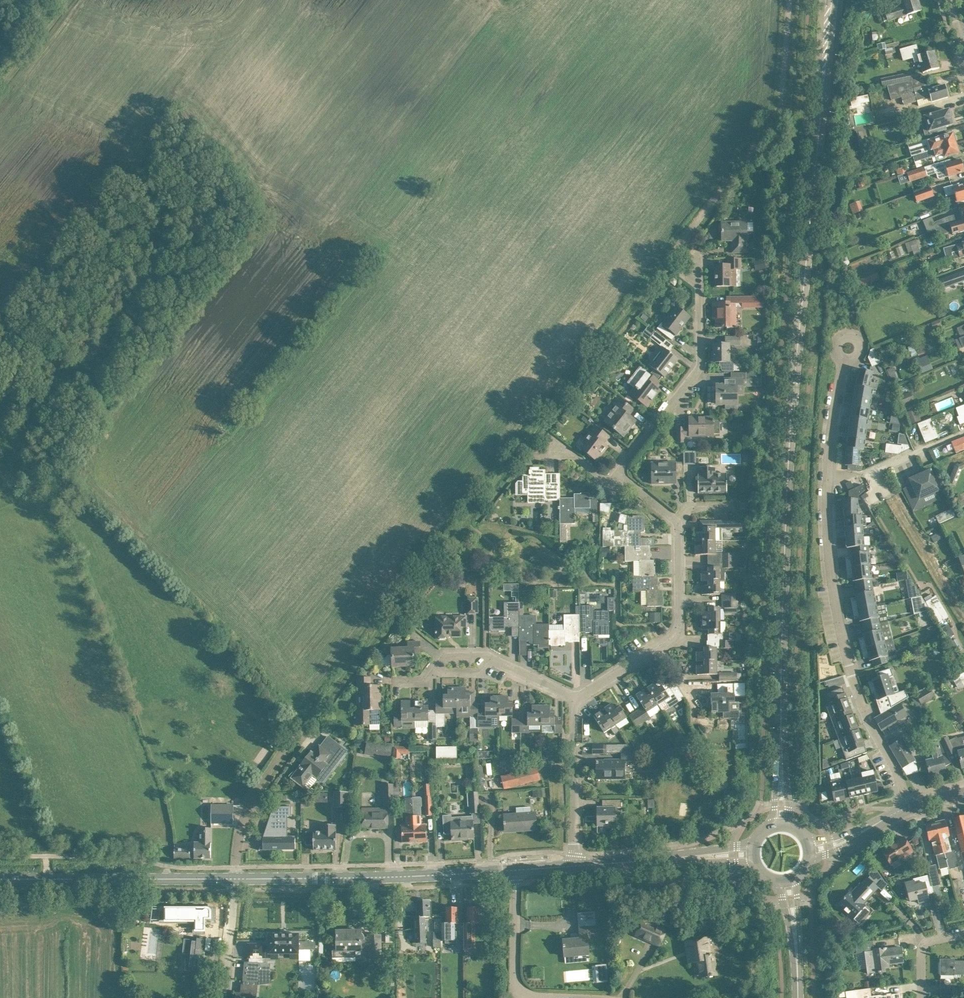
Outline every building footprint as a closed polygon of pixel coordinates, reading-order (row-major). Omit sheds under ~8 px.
[(886,12),(881,13),(884,21),(888,20),(921,10),(918,0),(901,0),(903,5),(885,10),(886,12)] [(876,44),(877,50),(900,46),(899,42),(885,44),(885,42),(876,44)] [(939,68),(934,51),(920,55),(917,45),(900,50),(903,61),(913,58),(915,62),(920,61),(923,73),(939,68)] [(872,85),(850,89),(851,93),(883,87),(883,86),(887,86),(912,80),(910,73),(885,78),(881,79),(881,83),(877,84),(876,85),(872,86),(872,85)] [(912,80),(887,86),(891,100),(901,97),(904,105),(924,99),(924,101),(931,99),(932,102),(938,100),(948,97),(944,85),(928,90),(924,78),(912,80)] [(873,92),(877,109),(887,106),(882,90),(873,92)] [(852,109),(870,106),(868,94),(850,97),(852,109)] [(949,110),(925,117),(920,119),(925,136),(930,135),(947,130),(946,127),(953,124),(951,117),(952,117),(953,116),(951,112),(950,111),(949,111),(949,110)] [(851,135),(854,152),(865,150),(862,133),(851,135)] [(927,141),(908,146),(911,157),(913,157),(920,154),(938,149),(956,144),(956,143),(953,133),(943,136),(938,138),(927,141)] [(938,149),(920,154),(922,160),(930,157),(930,158),(936,156),(938,161),(945,159),(944,158),(959,153),(956,144),(938,149)] [(850,159),(852,166),(870,161),(868,154),(850,159)] [(955,174),(963,172),(963,170),(961,160),(951,163),(950,160),(933,165),(924,168),(924,167),(907,173),(910,183),(919,180),(919,179),(927,176),(936,174),(937,178),(939,179),(941,179),(948,176),(955,174)] [(960,186),(959,184),(944,188),(946,196),(954,194),(957,202),(963,200),(963,185),(960,186)] [(913,193),(916,203),(934,196),(931,187),(913,193)] [(852,215),(861,212),(858,202),(850,205),(852,215)] [(934,223),(936,229),(943,226),(950,224),(963,220),(963,208),(960,209),(961,214),(947,217),(934,223)] [(943,226),(945,232),(951,230),(953,234),(962,231),(963,231),(963,220),(950,224),(943,226)] [(747,222),(732,222),(722,222),(722,241),(732,241),(732,253),(746,253),(746,241),(747,241),(747,232),(753,232),(753,222),(747,223),(747,222)] [(945,258),(952,255),(952,253),(963,249),(963,239),(962,240),(963,243),(943,249),(945,258)] [(914,256),(920,254),(916,240),(905,243),(908,253),(912,251),(914,256)] [(945,258),(946,258),(926,266),(928,271),(936,267),(939,273),(942,271),(942,272),(953,268),(950,260),(960,257),(963,256),(963,249),(952,253),(952,255),(945,258)] [(844,266),(850,264),(847,256),(841,258),(844,266)] [(736,286),(736,269),(740,269),(740,259),(728,259),(728,265),(715,265),(716,286),(726,286),(736,286)] [(757,261),(759,269),(766,268),(764,259),(757,261)] [(958,273),(940,280),(943,288),(963,281),(963,271),(958,273)] [(878,278),(876,273),(856,281),(859,289),(875,283),(874,280),(878,278)] [(873,300),(881,297),(877,286),(869,289),(873,300)] [(742,303),(742,307),(750,307),(749,296),(726,297),(726,303),(716,303),(716,327),(736,327),(735,303),(742,303)] [(657,328),(664,334),(672,340),(685,322),(684,321),(688,316),(676,307),(663,323),(662,322),(657,328)] [(942,326),(939,320),(928,324),(916,329),(917,333),(922,331),(923,334),(942,326)] [(661,346),(663,347),(668,351),(672,345),(656,332),(651,338),(661,346)] [(712,359),(714,359),(714,362),(719,362),(719,364),(721,366),(721,368),(722,369),(722,371),(732,371),(734,371),(734,370),(733,370),(733,362),(729,362),(729,345),(740,345),(740,337),(736,337),(726,337),(726,344),(714,344),(714,352),(712,352),(712,359)] [(931,343),(929,337),(914,344),(919,356),(934,350),(934,349),(940,347),(937,340),(931,343)] [(883,352),(880,345),(874,348),(877,354),(883,352)] [(663,347),(649,365),(665,377),(679,359),(671,353),(668,351),(663,347)] [(933,369),(927,355),(915,360),(921,374),(933,369)] [(856,384),(855,386),(868,388),(869,387),(870,387),(871,382),(870,382),(871,379),(872,379),(872,377),(873,372),(860,369),(858,373),(860,374),(860,377),(858,376),(856,384)] [(652,370),(650,373),(651,374),(657,379),(659,375),(652,370)] [(631,394),(639,400),(647,407),(659,390),(655,386),(659,381),(657,379),(651,374),(650,373),(648,372),(631,394)] [(725,386),(717,386),(717,404),(726,404),(726,409),(737,409),(737,404),(737,399),(737,394),(743,394),(743,380),(743,379),(725,379),(725,386)] [(854,396),(871,399),(872,395),(873,390),(873,389),(868,388),(855,386),(854,393),(856,393),(856,396),(854,396)] [(887,392),(885,402),(894,403),(889,392),(887,392)] [(627,395),(624,399),(630,403),(633,399),(627,395)] [(852,406),(869,409),(870,405),(871,405),(871,400),(871,399),(854,396),(854,397),(853,403),(855,403),(854,406),(852,406)] [(605,422),(615,430),(623,436),(636,421),(629,415),(633,409),(618,398),(613,404),(616,407),(605,422)] [(850,416),(868,419),(869,415),(870,410),(869,410),(869,409),(852,406),(852,407),(851,413),(853,413),(852,416),(850,416)] [(905,413),(911,425),(921,420),(916,408),(905,413)] [(888,422),(898,424),(894,413),(890,412),(888,422)] [(849,427),(866,429),(867,425),(868,425),(868,421),(868,420),(868,419),(850,416),(850,417),(849,423),(851,424),(851,427),(849,427)] [(677,442),(684,442),(684,435),(689,435),(689,437),(713,436),(713,434),(720,433),(719,421),(713,421),(713,417),(689,417),(689,429),(684,429),(684,428),(677,428),(677,442)] [(918,424),(925,443),(938,437),(931,419),(918,424)] [(585,439),(589,442),(583,450),(596,461),(607,447),(603,444),(609,436),(597,427),(591,434),(590,433),(585,439)] [(848,437),(865,440),(866,435),(867,431),(866,431),(866,429),(849,427),(849,428),(848,434),(850,434),(850,437),(848,437)] [(899,434),(898,444),(908,445),(904,435),(899,434)] [(865,440),(848,437),(847,438),(847,444),(849,444),(848,447),(860,449),(860,450),(864,450),(864,445),(865,445),(865,441),(865,440)] [(963,449),(963,437),(952,442),(956,453),(963,449)] [(886,444),(885,452),(898,454),(901,452),(902,446),(886,444)] [(860,450),(860,449),(848,447),(846,447),(846,448),(846,458),(848,458),(847,461),(845,461),(845,465),(859,466),(859,462),(860,462),(860,459),(859,459),(860,456),(860,451),(860,450)] [(684,451),(684,463),(684,465),(696,464),(696,451),(684,451)] [(955,464),(948,482),(954,484),(960,468),(963,466),(963,460),(955,464)] [(652,463),(652,465),(652,484),(676,484),(676,476),(684,476),(684,465),(684,463),(652,463)] [(698,474),(698,483),(698,493),(727,493),(727,474),(715,474),(715,467),(700,467),(700,474),(698,474)] [(518,481),(516,484),(516,487),(523,487),(523,493),(528,493),(528,496),(545,496),(545,500),(560,500),(559,498),(560,498),(560,474),(545,474),(545,470),(539,470),(539,468),(531,468),(531,470),(529,470),(529,475),(523,475),(523,481),(518,481)] [(905,489),(914,510),(939,498),(936,491),(938,490),(930,472),(911,480),(914,485),(905,489)] [(844,514),(844,517),(858,516),(858,514),(858,510),(858,507),(858,504),(858,500),(860,500),(858,496),(865,490),(862,485),(849,491),(849,499),(844,499),(844,504),(846,504),(846,507),(844,507),(844,510),(842,510),(842,514),(844,514)] [(560,498),(559,498),(560,500),(560,517),(560,524),(560,538),(560,541),(566,541),(566,528),(564,528),(564,524),(575,524),(575,509),(580,508),(582,508),(589,508),(590,508),(590,513),(597,513),(597,499),(590,499),(590,494),(574,494),(574,498),(560,498)] [(963,505),(963,500),(961,495),(955,500),(960,507),(963,505)] [(624,530),(614,530),(611,530),(611,528),(603,528),(603,530),(602,530),(603,547),(625,546),(650,546),(641,546),(641,532),(644,532),(644,516),(628,516),(620,514),(618,523),(624,525),(624,527),(624,530)] [(846,521),(844,521),(845,527),(862,526),(866,526),(865,515),(858,516),(844,517),(844,518),(846,518),(846,521)] [(695,532),(695,541),(715,541),(722,541),(722,528),(734,528),(742,528),(742,521),(734,521),(711,521),(711,527),(700,528),(700,532),(695,532)] [(846,537),(863,536),(863,535),(864,535),(863,530),(862,526),(845,527),(845,528),(847,528),(847,531),(845,531),(846,537)] [(943,538),(939,532),(930,537),(934,543),(943,538)] [(860,546),(864,546),(864,545),(864,541),(863,538),(863,536),(846,537),(846,539),(848,539),(848,542),(846,542),(846,548),(852,548),(852,547),(860,546)] [(715,541),(695,541),(695,542),(700,541),(700,546),(695,546),(695,555),(715,554),(715,541)] [(650,546),(625,546),(625,562),(633,562),(633,576),(657,576),(654,576),(654,560),(650,560),(650,546)] [(860,546),(852,547),(852,548),(853,557),(845,558),(846,568),(870,565),(870,564),(871,564),(870,559),(869,558),(870,558),(870,555),(869,555),(869,552),(868,552),(868,546),(864,546),(860,546)] [(702,581),(705,581),(719,581),(726,581),(726,580),(725,580),(725,573),(726,573),(726,568),(735,568),(735,565),(740,565),(740,568),(745,568),(745,561),(740,561),(722,561),(722,568),(720,568),(720,567),(705,568),(705,572),(702,572),(702,581)] [(855,581),(856,587),(872,585),(872,579),(871,576),(872,576),(872,573),(871,573),(871,572),(871,567),(870,567),(870,565),(846,568),(847,579),(852,578),(853,581),(854,581),(855,581)] [(658,576),(657,576),(633,576),(633,592),(647,591),(647,606),(662,606),(662,590),(658,590),(658,576)] [(748,590),(748,580),(738,580),(738,589),(742,589),(742,590),(748,590)] [(705,581),(706,585),(702,586),(702,595),(720,594),(719,581),(705,581)] [(850,599),(852,609),(876,604),(876,603),(875,598),(875,597),(875,594),(874,594),(874,591),(873,591),(873,590),(872,585),(856,587),(857,594),(855,594),(855,595),(855,598),(850,599)] [(924,600),(936,621),(946,615),(934,595),(924,600)] [(594,606),(579,606),(579,642),(580,642),(580,633),(593,633),(594,635),(610,635),(609,621),(609,611),(615,611),(615,598),(607,598),(607,611),(594,611),(594,606)] [(466,613),(477,613),(477,600),(466,600),(466,613)] [(736,601),(722,602),(722,609),(724,608),(724,614),(737,614),(737,608),(747,608),(747,601),(736,601)] [(504,616),(499,617),(489,617),(489,631),(505,631),(505,627),(519,627),(519,615),(519,609),(519,602),(504,602),(504,616)] [(862,621),(864,627),(879,624),(878,618),(878,615),(878,612),(877,612),(877,611),(878,611),(877,606),(876,606),(876,604),(852,609),(854,619),(859,618),(860,621),(860,622),(860,621),(862,621)] [(564,625),(549,625),(549,645),(565,645),(565,642),(579,642),(579,606),(576,606),(576,615),(564,615),(564,625)] [(702,612),(702,621),(720,621),(720,607),(706,608),(706,612),(702,612)] [(650,613),(650,621),(660,621),(660,613),(650,613)] [(534,615),(519,615),(519,627),(519,641),(533,641),(533,645),(549,645),(549,625),(549,624),(534,624),(534,615)] [(436,617),(436,627),(436,637),(448,637),(448,636),(460,635),(460,626),(465,626),(465,617),(436,617)] [(720,621),(702,621),(702,630),(706,630),(706,635),(708,635),(708,641),(707,641),(719,641),(722,641),(732,641),(736,641),(741,640),(741,634),(720,634),(720,621)] [(859,639),(861,649),(884,643),(884,641),(885,641),(883,637),(883,636),(882,633),(881,630),(879,624),(864,627),(865,634),(863,634),(863,635),(863,638),(859,639)] [(956,639),(951,642),(957,651),(962,649),(956,639)] [(707,647),(701,648),(701,652),(697,652),(697,661),(701,661),(716,661),(716,649),(732,649),(732,641),(722,641),(719,641),(707,641),(707,647)] [(392,648),(392,655),(387,655),(381,662),(386,666),(393,666),(393,667),(407,666),(407,665),(415,664),(414,653),(420,653),(420,642),(408,643),(409,647),(392,648)] [(884,643),(861,649),(864,659),(866,658),(867,661),(868,661),(872,660),(874,667),(889,663),(888,656),(887,653),(888,653),(887,650),(886,650),(886,649),(887,649),(885,644),(885,645),(884,643)] [(820,656),(825,678),(835,675),(831,653),(820,656)] [(716,661),(701,661),(702,665),(697,666),(697,675),(717,675),(716,661)] [(888,697),(892,708),(909,698),(906,690),(894,694),(889,678),(894,676),(891,668),(876,673),(878,677),(872,680),(872,681),(868,682),(872,694),(876,692),(878,700),(888,697)] [(955,685),(960,682),(963,687),(963,672),(952,680),(955,685)] [(370,678),(358,678),(358,693),(364,693),(364,710),(356,710),(356,726),(371,725),(371,710),(381,710),(381,686),(370,686),(370,678)] [(684,698),(676,684),(665,691),(661,685),(657,687),(655,683),(648,688),(650,692),(658,704),(665,700),(669,707),(678,702),(684,698)] [(711,712),(721,712),(739,712),(739,702),(735,702),(734,686),(721,687),(721,694),(711,694),(711,712)] [(921,705),(935,697),(930,687),(916,695),(921,705)] [(436,723),(436,727),(444,727),(444,714),(456,714),(456,718),(457,718),(456,688),(448,688),(448,693),(443,693),(443,701),(436,701),(436,723)] [(466,688),(456,688),(457,718),(470,717),(470,742),(474,741),(474,745),(477,745),(477,731),(477,725),(477,722),(477,716),(478,716),(478,709),(478,703),(475,703),(474,699),(470,699),(470,692),(466,692),(466,688)] [(826,707),(830,717),(851,709),(843,688),(827,694),(831,705),(826,707)] [(658,704),(650,692),(646,695),(644,691),(636,695),(643,707),(636,712),(643,722),(651,718),(647,712),(658,704)] [(499,716),(499,696),(490,696),(490,701),(485,701),(485,709),(478,709),(478,716),(477,716),(477,722),(486,722),(486,716),(499,716)] [(507,696),(499,696),(499,716),(512,716),(512,701),(507,701),(507,696)] [(401,701),(402,711),(402,713),(394,713),(394,726),(402,726),(402,721),(415,720),(415,706),(411,706),(411,701),(401,701)] [(415,701),(415,706),(415,720),(429,720),(428,716),(429,706),(424,706),(424,701),(415,701)] [(612,703),(605,708),(616,725),(627,718),(619,705),(615,707),(612,703)] [(520,719),(520,732),(541,732),(541,706),(532,706),(532,711),(527,711),(527,713),(520,713),(520,719)] [(550,706),(541,706),(541,732),(541,726),(554,726),(554,733),(562,733),(562,718),(555,718),(555,710),(550,710),(550,706)] [(593,716),(604,732),(610,728),(614,734),(619,731),(615,725),(616,725),(605,708),(604,709),(607,713),(604,715),(601,711),(593,716)] [(899,720),(892,708),(874,718),(882,730),(899,720)] [(830,717),(838,738),(859,731),(851,709),(830,717)] [(643,722),(636,712),(629,716),(636,727),(643,722)] [(512,719),(512,729),(512,732),(512,736),(519,736),(519,732),(520,732),(520,719),(512,719)] [(846,760),(867,752),(859,731),(838,738),(846,760)] [(313,774),(317,778),(327,765),(332,769),(346,751),(328,737),(320,747),(319,746),(313,754),(311,752),(305,760),(304,760),(305,761),(303,764),(302,763),(301,764),(302,764),(301,765),(302,766),(300,768),(299,768),(291,775),(290,776),(303,787),(313,774)] [(933,759),(916,763),(918,772),(928,769),(930,775),(946,772),(944,766),(952,763),(948,756),(941,741),(940,740),(939,737),(931,739),(932,743),(929,744),(933,759)] [(961,737),(956,738),(955,737),(949,740),(947,737),(940,740),(941,741),(948,756),(955,753),(958,752),(962,768),(963,767),(963,743),(962,744),(961,737)] [(902,768),(915,760),(902,739),(889,746),(902,768)] [(391,747),(367,743),(365,754),(389,758),(391,747)] [(677,745),(675,747),(679,753),(685,749),(681,743),(677,745)] [(614,753),(614,745),(592,745),(592,753),(606,753),(614,753)] [(410,747),(393,746),(393,758),(401,758),(401,754),(409,755),(410,747)] [(436,747),(436,759),(457,759),(457,747),(436,747)] [(668,751),(666,752),(669,759),(676,755),(672,749),(668,751)] [(608,761),(606,761),(596,761),(597,778),(625,778),(625,760),(638,760),(638,753),(622,753),(622,760),(616,760),(608,760),(608,761)] [(537,768),(528,770),(501,777),(504,789),(540,779),(537,768)] [(861,774),(862,778),(866,794),(877,792),(877,789),(876,784),(873,771),(861,774)] [(846,799),(842,782),(841,778),(830,781),(834,801),(845,799),(846,799)] [(866,794),(862,778),(852,780),(856,797),(861,795),(866,794)] [(856,797),(852,780),(842,782),(846,799),(856,797)] [(394,805),(393,803),(393,788),(393,784),(383,785),(384,806),(394,805)] [(530,798),(543,797),(542,790),(529,791),(530,798)] [(332,792),(314,792),(314,802),(332,801),(332,792)] [(348,792),(334,792),(334,808),(348,808),(348,792)] [(478,793),(469,793),(467,793),(468,806),(470,806),(471,813),(479,812),(478,793)] [(421,797),(412,798),(415,842),(427,841),(426,825),(421,825),(420,807),(422,806),(422,798),(421,797)] [(401,826),(402,833),(402,843),(415,842),(412,798),(405,798),(406,816),(406,826),(401,826)] [(621,808),(621,800),(602,800),(602,807),(597,807),(597,826),(616,826),(616,808),(621,808)] [(212,805),(212,823),(222,823),(223,823),(223,805),(212,805)] [(505,822),(504,823),(504,825),(505,825),(505,830),(519,829),(519,831),(537,830),(535,812),(530,813),(530,807),(516,808),(516,814),(504,815),(505,822)] [(362,809),(362,817),(362,827),(370,827),(370,828),(387,828),(387,809),(362,809)] [(266,828),(265,828),(265,850),(273,850),(273,851),(282,851),(282,850),(295,850),(295,836),(283,836),(283,814),(271,814),(271,822),(268,822),(266,828)] [(472,816),(451,817),(451,815),(443,815),(444,834),(452,833),(452,840),(462,839),(462,838),(474,837),(472,816)] [(955,828),(963,863),(963,816),(953,818),(955,828)] [(946,820),(935,823),(943,853),(945,853),(951,851),(947,836),(949,836),(946,820)] [(925,825),(928,835),(929,841),(931,840),(935,855),(939,869),(948,867),(945,853),(943,853),(935,823),(925,825)] [(313,833),(307,833),(307,844),(313,844),(313,850),(336,850),(336,832),(336,825),(322,825),(322,832),(313,832),(313,833)] [(174,848),(174,852),(174,858),(190,858),(190,852),(194,852),(194,858),(211,859),(211,843),(211,829),(200,829),(200,843),(194,843),(194,848),(174,848)] [(881,850),(887,859),(891,866),(913,852),(904,836),(881,850)] [(912,840),(916,845),(921,841),(918,836),(912,840)] [(959,867),(955,850),(951,851),(945,853),(948,867),(949,869),(959,867)] [(927,867),(929,875),(932,887),(940,885),(935,864),(927,867)] [(850,892),(838,905),(845,912),(853,919),(866,906),(864,904),(878,888),(877,887),(883,881),(875,868),(868,874),(870,876),(868,878),(862,885),(864,886),(855,896),(850,892)] [(905,883),(908,892),(910,901),(911,901),(910,897),(916,895),(919,903),(929,900),(927,891),(932,890),(933,893),(934,893),(932,887),(929,875),(913,879),(913,881),(905,883)] [(957,880),(951,881),(960,917),(963,916),(963,907),(957,880)] [(415,917),(415,938),(416,943),(426,943),(425,917),(430,917),(430,911),(430,901),(416,902),(417,912),(417,917),(415,917)] [(200,907),(167,907),(167,919),(180,919),(180,915),(191,915),(192,915),(193,915),(194,915),(194,916),(195,916),(195,917),(196,917),(196,918),(196,919),(196,920),(196,932),(205,932),(205,919),(216,919),(216,907),(200,907)] [(468,923),(463,923),(463,950),(475,950),(475,923),(480,923),(480,907),(468,908),(468,923)] [(441,936),(441,941),(444,941),(444,945),(453,945),(453,939),(457,939),(457,931),(455,931),(455,924),(458,924),(458,908),(446,908),(446,912),(441,913),(441,933),(441,936)] [(636,935),(646,939),(659,946),(666,931),(642,920),(636,935)] [(481,923),(482,953),(480,953),(480,960),(488,960),(488,953),(488,923),(481,923)] [(589,955),(588,945),(587,933),(596,932),(595,925),(579,926),(580,939),(564,940),(563,940),(565,957),(589,955)] [(337,932),(337,942),(337,948),(330,948),(331,956),(355,956),(354,950),(361,950),(361,949),(369,949),(369,958),(380,958),(380,945),(380,935),(369,936),(369,938),(365,938),(365,937),(364,936),(364,935),(363,934),(363,933),(362,933),(361,932),(361,931),(337,932)] [(441,941),(441,936),(441,933),(433,933),(433,945),(441,945),(441,941)] [(236,997),(257,997),(258,981),(268,981),(268,963),(264,963),(264,958),(265,958),(265,950),(269,949),(269,954),(299,954),(299,949),(315,949),(315,942),(299,942),(299,934),(288,934),(280,934),(269,935),(269,946),(265,946),(265,944),(248,944),(248,958),(249,958),(249,962),(245,962),(243,984),(241,984),(241,993),(236,992),(236,997)] [(691,963),(696,962),(699,979),(706,978),(706,977),(710,976),(710,977),(713,977),(713,976),(716,975),(713,953),(710,954),(708,937),(686,941),(687,950),(689,950),(691,963)] [(186,970),(201,971),(204,939),(190,938),(190,939),(184,939),(182,953),(188,954),(186,970)] [(855,944),(853,945),(854,951),(856,950),(856,953),(864,952),(867,974),(875,973),(878,972),(878,973),(881,972),(884,972),(883,965),(903,962),(901,947),(873,952),(871,942),(855,944)] [(950,975),(954,975),(954,974),(963,975),(963,961),(954,961),(954,959),(940,959),(940,975),(950,975)] [(606,965),(596,966),(597,983),(607,982),(606,965)] [(406,972),(398,973),(399,985),(399,990),(406,990),(406,985),(407,985),(406,972)] [(197,977),(196,993),(210,994),(211,978),(197,977)] [(870,988),(845,992),(838,993),(839,997),(846,996),(846,997),(901,997),(900,993),(887,995),(887,994),(884,995),(884,996),(871,997),(870,988)]
